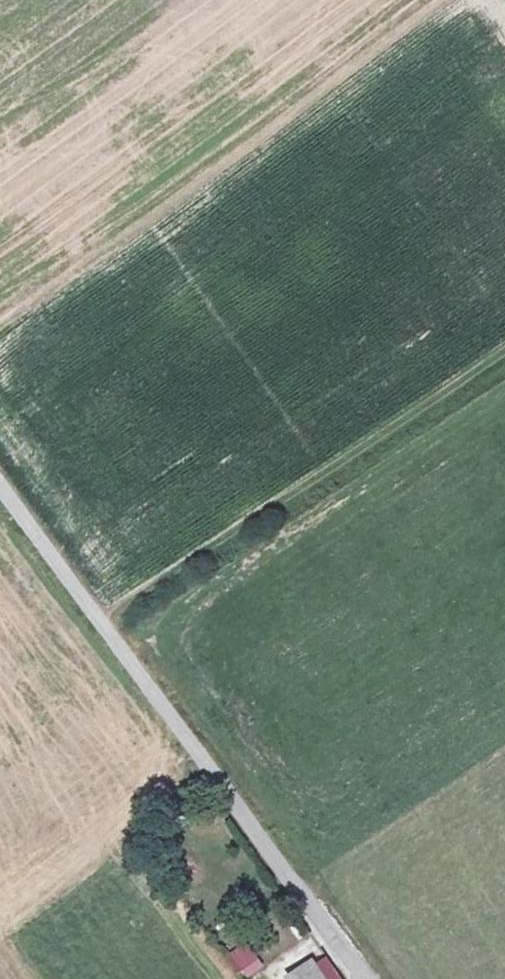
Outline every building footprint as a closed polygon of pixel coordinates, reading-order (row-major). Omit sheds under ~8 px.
[(238,978),(241,978),(261,968),(246,941),(224,953),(238,978)] [(319,967),(301,978),(327,978),(319,967)]
